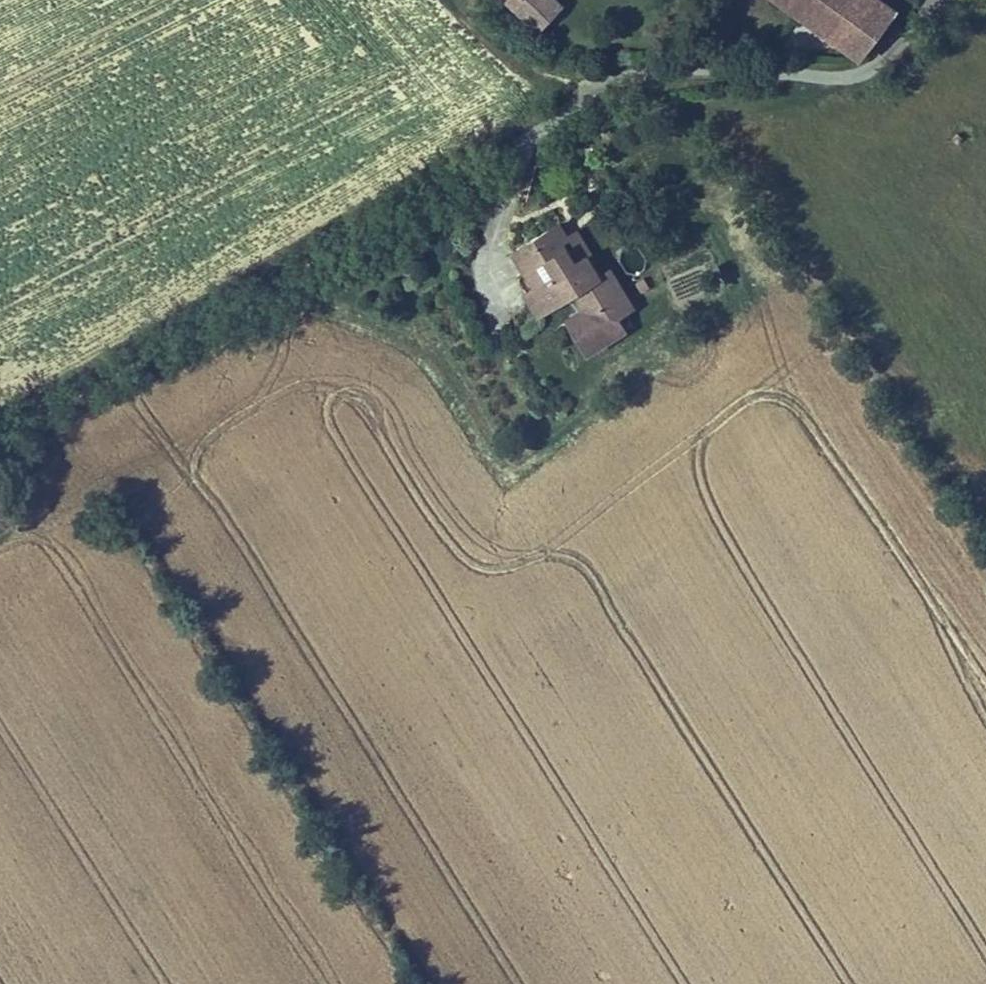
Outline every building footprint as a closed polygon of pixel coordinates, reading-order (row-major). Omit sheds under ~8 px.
[(565,9),(555,0),(498,0),(538,37),(565,9)] [(894,32),(920,0),(853,0),(894,32)] [(608,219),(566,245),(580,267),(590,284),(576,293),(588,312),(623,291),(632,306),(625,310),(646,345),(673,329),(666,317),(680,308),(657,270),(649,276),(635,253),(623,261),(611,242),(619,237),(608,219)] [(580,267),(566,276),(576,293),(590,284),(580,267)] [(625,310),(615,316),(636,351),(646,345),(625,310)]
